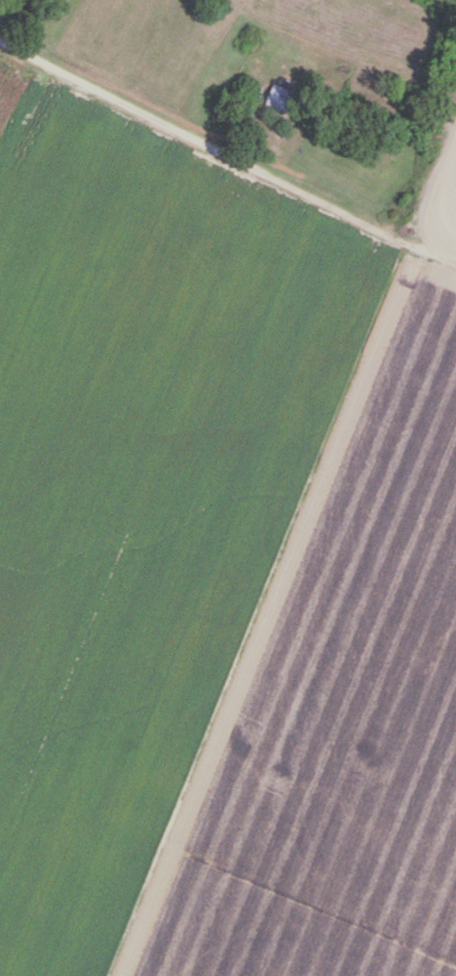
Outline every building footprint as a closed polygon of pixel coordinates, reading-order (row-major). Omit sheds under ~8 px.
[(262,104),(286,114),(295,93),(271,82),(262,104)]
